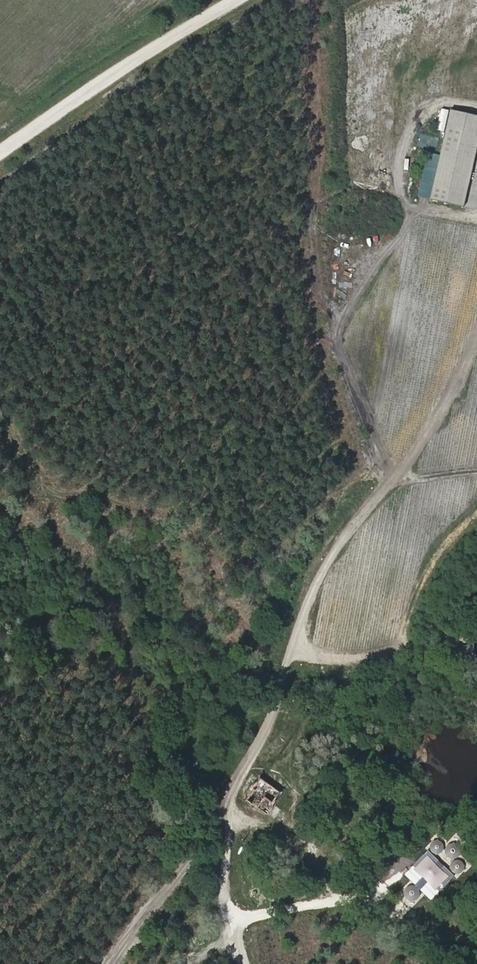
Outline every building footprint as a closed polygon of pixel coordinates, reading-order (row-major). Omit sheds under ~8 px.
[(427,202),(460,208),(475,135),(442,128),(427,202)] [(262,775),(244,800),(274,821),(282,810),(277,806),(287,793),(262,775)]
